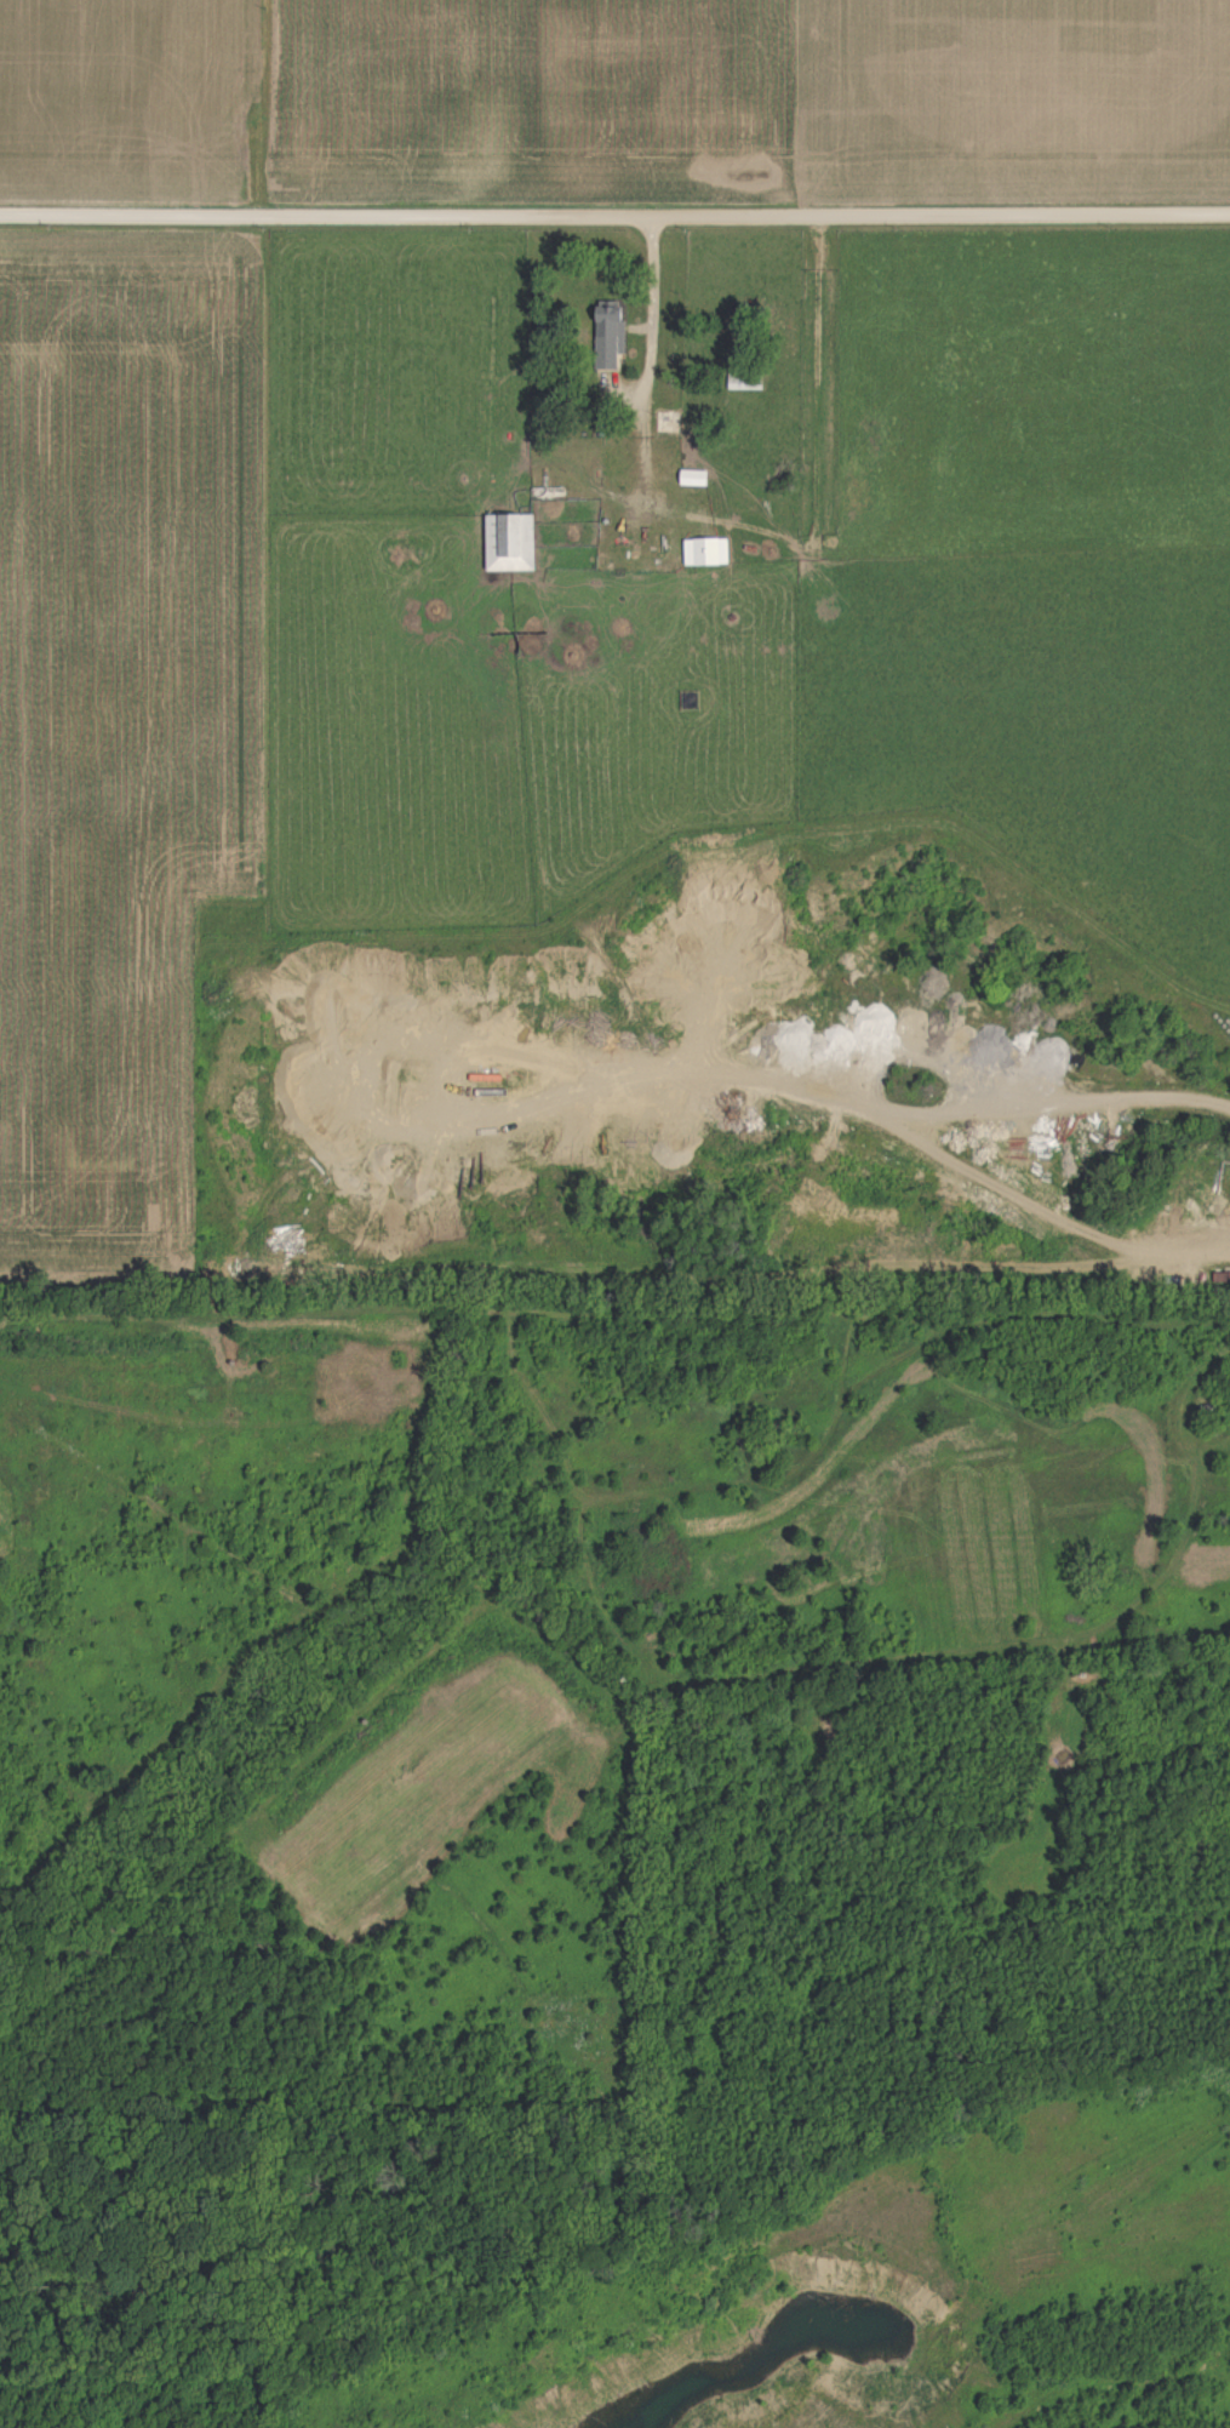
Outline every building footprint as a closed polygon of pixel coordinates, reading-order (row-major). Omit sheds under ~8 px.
[(623,356),(623,303),(594,303),(595,371),(617,371),(617,356),(623,356)] [(718,540),(692,541),(693,567),(719,566),(718,540)]
